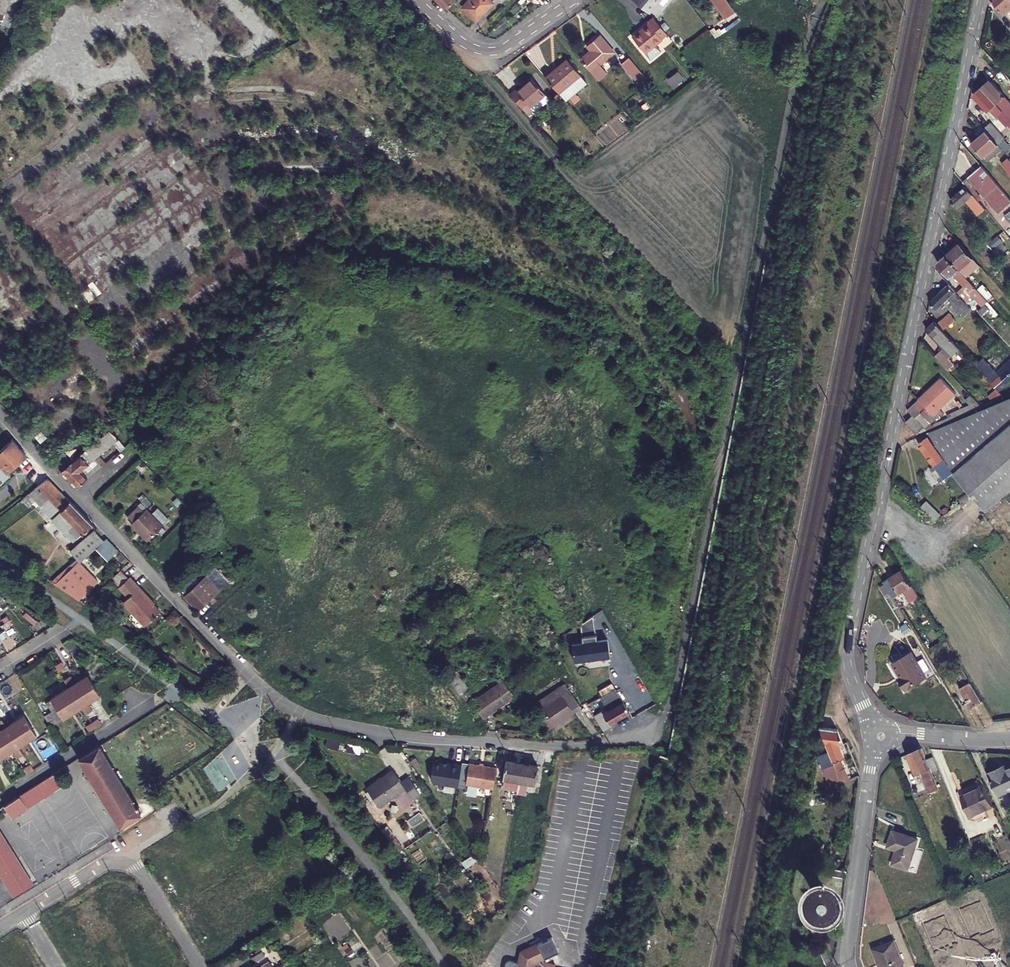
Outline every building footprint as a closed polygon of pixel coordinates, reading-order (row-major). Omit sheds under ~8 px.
[(445,8),(453,0),(437,0),(445,8)] [(463,5),(462,6),(476,19),(492,1),(491,0),(458,0),(463,5)] [(652,11),(662,0),(639,0),(644,4),(652,11)] [(735,9),(732,4),(729,0),(715,0),(726,16),(735,9)] [(1009,15),(1009,14),(1009,0),(997,0),(1009,15)] [(651,23),(634,35),(646,51),(657,42),(669,33),(656,16),(649,21),(651,23)] [(591,52),(580,60),(588,69),(591,72),(598,81),(606,74),(599,65),(614,53),(599,36),(586,47),(591,52)] [(657,42),(646,51),(652,58),(663,50),(657,42)] [(637,84),(644,77),(629,58),(621,64),(637,84)] [(549,71),(541,77),(557,95),(563,103),(584,84),(578,77),(564,62),(552,74),(549,71)] [(1009,121),(1009,112),(1008,109),(1009,107),(1004,101),(1006,99),(991,82),(982,90),(1009,121)] [(509,92),(504,97),(526,121),(531,116),(528,112),(543,99),(529,84),(514,98),(509,92)] [(982,90),(973,98),(987,114),(990,112),(996,120),(998,118),(1007,128),(1009,125),(1009,121),(982,90)] [(985,129),(987,131),(996,142),(1002,137),(991,124),(985,129)] [(996,142),(987,131),(981,136),(982,138),(974,145),(985,159),(1000,146),(996,142)] [(963,183),(967,187),(977,199),(983,193),(996,208),(1005,200),(992,185),(997,182),(982,165),(963,183)] [(980,214),(986,209),(977,199),(967,187),(951,200),(958,209),(968,201),(980,214)] [(973,231),(981,224),(976,218),(972,221),(963,211),(959,214),(973,231)] [(957,274),(970,264),(959,248),(945,258),(957,274)] [(962,289),(954,295),(963,307),(976,298),(972,294),(957,274),(945,258),(939,263),(949,280),(953,276),(962,289)] [(983,286),(972,294),(976,298),(978,300),(988,292),(983,286)] [(954,295),(951,292),(931,307),(936,316),(945,309),(956,324),(961,320),(963,323),(971,318),(963,307),(954,295)] [(943,321),(936,326),(942,336),(957,326),(951,319),(944,323),(943,321)] [(940,353),(931,359),(941,375),(948,370),(943,363),(952,358),(956,356),(942,336),(936,326),(935,325),(926,331),(940,353)] [(962,365),(956,356),(952,358),(959,368),(962,365)] [(983,396),(1009,374),(1009,373),(1000,363),(975,384),(983,396)] [(913,400),(922,419),(950,406),(942,387),(913,400)] [(997,404),(970,416),(964,418),(988,450),(998,461),(1009,478),(1009,399),(997,404)] [(923,433),(927,431),(906,407),(904,420),(917,435),(922,431),(923,433)] [(950,424),(985,470),(1009,502),(1009,478),(998,461),(988,450),(964,418),(950,424)] [(950,424),(946,426),(930,433),(960,473),(997,515),(1009,504),(1009,502),(985,470),(950,424)] [(41,429),(35,434),(40,439),(46,433),(41,429)] [(112,443),(120,451),(124,447),(111,431),(89,448),(97,458),(98,457),(97,455),(112,443)] [(938,466),(948,479),(955,475),(929,438),(920,444),(936,467),(938,466)] [(13,441),(0,453),(0,464),(3,467),(21,450),(13,441)] [(99,469),(104,465),(100,460),(101,459),(98,457),(97,458),(89,448),(61,470),(77,488),(88,478),(99,469)] [(7,478),(5,475),(9,472),(27,456),(21,450),(3,467),(0,469),(0,484),(7,478)] [(19,473),(27,483),(41,471),(27,456),(9,472),(14,477),(19,473)] [(48,479),(41,471),(27,483),(25,484),(32,492),(36,489),(48,479)] [(48,479),(36,489),(48,501),(60,512),(70,502),(48,479)] [(39,508),(48,501),(36,489),(32,492),(28,496),(39,508)] [(0,497),(0,499),(1,499),(3,502),(10,497),(6,492),(0,497)] [(77,540),(93,525),(70,502),(60,512),(73,525),(68,531),(77,540)] [(130,521),(148,536),(162,520),(145,504),(142,507),(137,502),(127,513),(132,518),(130,521)] [(927,502),(922,507),(937,521),(942,515),(927,502)] [(72,552),(79,559),(83,562),(106,538),(96,528),(72,552)] [(70,586),(65,590),(86,604),(99,591),(73,564),(52,582),(56,584),(60,580),(70,586)] [(185,596),(198,609),(229,580),(215,566),(185,596)] [(912,601),(920,596),(904,569),(884,582),(894,598),(906,591),(912,601)] [(140,586),(130,576),(119,587),(129,596),(123,601),(146,624),(160,610),(138,588),(140,586)] [(603,614),(579,617),(582,638),(570,640),(574,668),(610,663),(603,614)] [(25,628),(19,618),(13,621),(20,632),(25,628)] [(906,689),(926,677),(924,674),(930,670),(923,657),(916,661),(910,651),(893,662),(901,676),(900,678),(906,689)] [(59,659),(53,662),(57,668),(62,664),(59,659)] [(68,672),(62,677),(67,684),(74,695),(92,684),(85,672),(72,680),(70,678),(72,677),(68,672)] [(445,677),(457,694),(465,688),(454,672),(445,677)] [(982,699),(973,685),(969,678),(968,676),(961,680),(965,687),(962,689),(970,703),(973,708),(984,702),(982,699)] [(513,696),(503,680),(471,702),(481,718),(513,696)] [(49,695),(57,706),(74,695),(67,684),(49,695)] [(98,694),(92,684),(74,695),(84,713),(91,708),(88,703),(87,704),(85,702),(98,694)] [(519,689),(531,707),(536,704),(523,685),(519,689)] [(609,722),(628,711),(617,690),(615,688),(596,699),(603,712),(594,717),(602,731),(610,726),(609,722)] [(536,716),(548,734),(554,729),(556,732),(582,714),(567,692),(540,710),(542,713),(536,716)] [(74,695),(57,706),(63,716),(80,705),(74,695)] [(984,727),(985,727),(995,721),(984,702),(973,708),(970,703),(964,706),(971,716),(974,714),(972,711),(974,710),(984,727)] [(24,714),(6,726),(12,735),(30,724),(24,714)] [(12,735),(6,726),(1,718),(0,719),(0,728),(0,729),(0,743),(12,735)] [(96,718),(90,721),(93,727),(99,723),(96,718)] [(88,730),(93,727),(90,721),(84,725),(88,730)] [(37,735),(30,724),(12,735),(19,746),(37,735)] [(844,745),(838,729),(827,728),(818,726),(824,740),(828,750),(833,763),(838,774),(845,771),(841,760),(845,759),(840,747),(844,745)] [(0,743),(0,758),(13,750),(15,752),(14,753),(17,758),(23,753),(19,746),(12,735),(0,743)] [(122,825),(142,812),(99,746),(79,759),(122,825)] [(933,774),(927,760),(923,749),(922,749),(909,755),(917,774),(923,772),(931,793),(939,790),(933,774)] [(822,768),(833,763),(828,750),(817,754),(822,768)] [(934,758),(927,760),(933,774),(940,771),(934,758)] [(460,785),(463,762),(449,760),(448,761),(435,760),(432,777),(435,781),(460,785)] [(521,788),(523,780),(526,767),(526,763),(511,760),(507,777),(510,777),(508,786),(521,788)] [(496,787),(499,766),(472,761),(469,782),(496,787)] [(526,767),(523,780),(539,783),(542,766),(526,763),(526,767)] [(30,764),(24,768),(28,773),(33,769),(30,764)] [(399,779),(391,768),(365,786),(378,804),(404,787),(411,797),(419,792),(407,774),(399,779)] [(1002,768),(991,773),(1001,795),(1009,791),(1009,769),(1009,770),(1004,772),(1002,768)] [(56,774),(38,785),(46,797),(63,786),(56,774)] [(38,785),(5,806),(13,818),(46,797),(38,785)] [(972,817),(995,807),(985,786),(963,797),(972,817)] [(0,829),(0,852),(10,846),(0,829)] [(895,866),(910,871),(920,840),(896,832),(891,848),(900,851),(895,866)] [(10,846),(0,852),(0,873),(14,895),(34,884),(10,846)] [(829,912),(831,911),(833,910),(835,909),(837,907),(838,905),(840,903),(841,902),(842,899),(842,897),(843,895),(843,893),(843,890),(842,888),(842,886),(841,884),(840,882),(839,880),(837,878),(836,876),(834,875),(832,873),(830,872),(828,871),(826,871),(824,870),(822,870),(819,870),(817,870),(815,871),(813,871),(810,872),(808,873),(806,875),(805,876),(803,878),(802,880),(801,881),(800,883),(799,886),(798,888),(798,890),(798,892),(798,893),(798,895),(798,898),(799,900),(800,902),(801,904),(803,906),(804,907),(806,909),(808,910),(810,912),(811,912),(814,913),(816,914),(818,914),(821,914),(823,914),(825,914),(827,913),(829,912)] [(243,918),(252,912),(247,905),(239,910),(243,918)] [(19,966),(37,966),(43,963),(29,941),(10,953),(19,966)] [(515,966),(554,966),(555,962),(542,960),(542,956),(544,955),(537,941),(519,948),(515,966)] [(894,941),(874,950),(881,966),(905,966),(894,941)] [(834,961),(833,958),(827,946),(818,949),(825,965),(834,961)] [(264,956),(261,951),(252,957),(255,962),(264,956)] [(75,960),(79,966),(94,966),(96,966),(88,953),(75,960)] [(0,960),(5,966),(18,966),(10,954),(0,960)] [(986,966),(990,966),(993,966),(989,957),(983,960),(986,966)]
